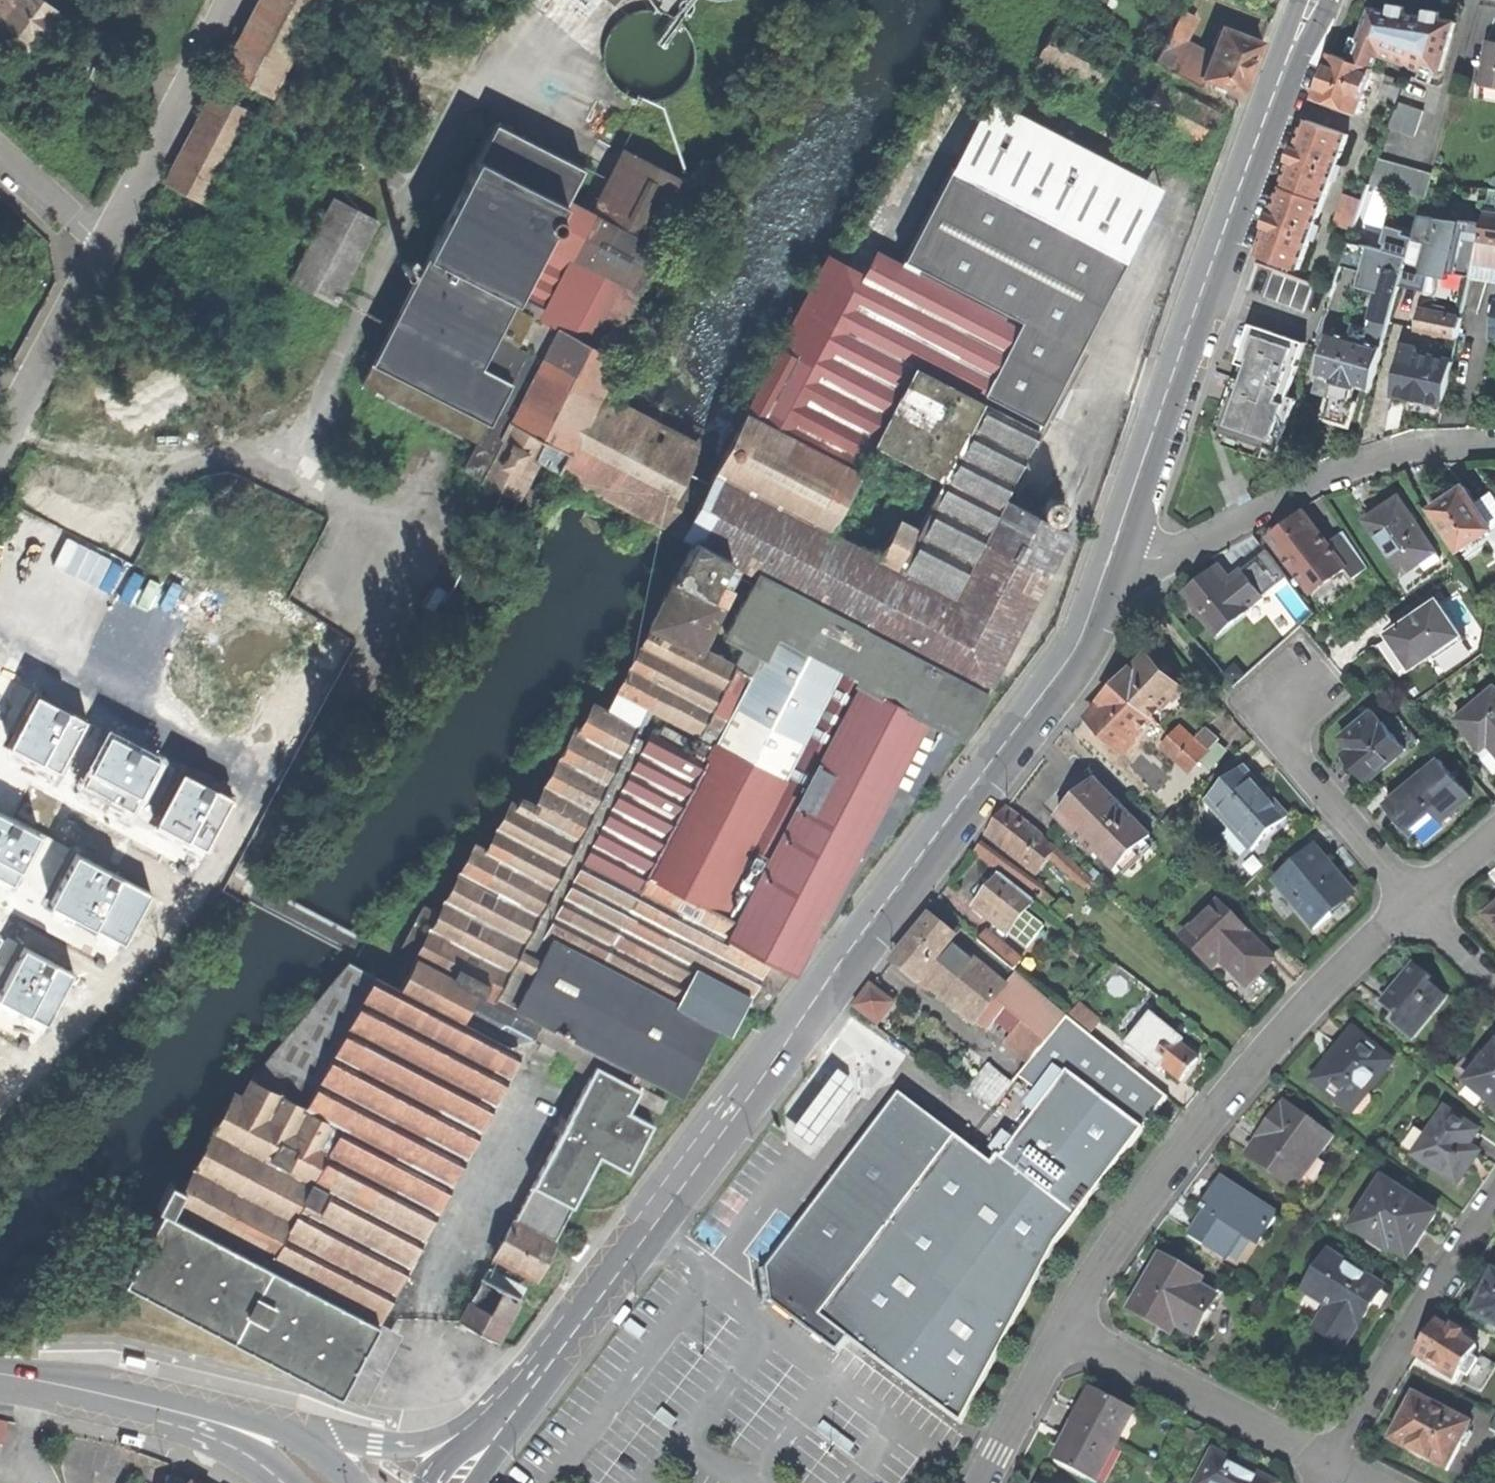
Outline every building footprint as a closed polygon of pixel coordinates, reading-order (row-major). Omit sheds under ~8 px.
[(0,23),(31,45),(43,29),(55,12),(37,0),(0,0),(0,23)] [(269,92),(317,0),(261,0),(225,69),(269,92)] [(691,12),(693,9),(694,6),(693,2),(691,0),(679,0),(677,2),(677,6),(677,9),(679,12),(682,14),(685,15),(689,14),(691,12)] [(1392,4),(1391,12),(1405,13),(1406,5),(1392,4)] [(1353,54),(1350,61),(1372,69),(1377,55),(1421,71),(1422,68),(1440,73),(1457,21),(1442,19),(1426,17),(1418,16),(1411,20),(1407,19),(1404,19),(1405,13),(1391,12),(1381,11),(1381,8),(1369,7),(1366,18),(1367,18),(1359,39),(1361,40),(1356,55),(1353,54)] [(1194,15),(1179,8),(1166,35),(1181,43),(1194,15)] [(1427,8),(1426,17),(1442,19),(1442,10),(1427,8)] [(672,93),(680,87),(685,80),(690,71),(692,63),(693,55),(693,46),(690,37),(686,30),(680,23),(674,17),(665,13),(656,10),(648,9),(639,10),(629,14),(622,17),(616,23),(610,29),(606,37),(603,45),(602,55),(603,61),(606,70),(609,77),(616,87),(620,91),(628,95),(637,99),(648,100),(656,99),(665,97),(672,93)] [(563,41),(591,55),(609,20),(589,10),(563,41)] [(1057,19),(1054,24),(1060,27),(1062,22),(1057,19)] [(1203,76),(1243,91),(1253,67),(1262,41),(1222,26),(1210,57),(1203,76)] [(1181,43),(1166,35),(1153,61),(1200,86),(1203,76),(1210,57),(1181,43)] [(1099,40),(1096,46),(1114,56),(1117,50),(1099,40)] [(1494,85),(1494,42),(1487,41),(1481,83),(1494,85)] [(1315,97),(1357,112),(1372,69),(1350,61),(1331,54),(1323,75),(1315,97)] [(1378,97),(1396,104),(1397,101),(1404,81),(1385,75),(1378,97)] [(1160,77),(1157,82),(1171,89),(1174,84),(1160,77)] [(1171,89),(1157,82),(1142,111),(1202,143),(1209,128),(1218,114),(1215,113),(1210,110),(1171,89)] [(1481,83),(1478,98),(1494,101),(1494,85),(1481,83)] [(166,180),(205,200),(251,110),(213,90),(166,180)] [(950,169),(1126,259),(1163,187),(988,96),(950,169)] [(1400,132),(1409,105),(1397,101),(1396,104),(1387,128),(1400,132)] [(1212,105),(1210,110),(1215,113),(1218,108),(1212,105)] [(1422,109),(1409,105),(1400,132),(1413,136),(1422,109)] [(587,384),(690,182),(622,148),(589,213),(565,201),(583,166),(494,121),(362,383),(476,442),(464,467),(516,494),(535,458),(544,439),(556,445),(587,384)] [(1282,187),(1322,201),(1346,135),(1307,121),(1294,155),(1282,187)] [(1369,185),(1383,189),(1391,163),(1377,159),(1369,185)] [(287,182),(295,171),(286,163),(277,174),(287,182)] [(1396,193),(1404,167),(1391,163),(1383,189),(1396,193)] [(1418,171),(1404,167),(1396,193),(1410,197),(1418,171)] [(1041,423),(1126,259),(950,169),(899,265),(1017,326),(979,399),(1033,428),(1036,421),(1041,423)] [(1423,201),(1431,175),(1418,171),(1410,197),(1423,201)] [(283,187),(287,182),(277,174),(268,186),(277,194),(283,187)] [(1376,292),(1366,328),(1385,334),(1400,282),(1419,215),(1423,201),(1410,197),(1396,193),(1383,189),(1369,185),(1366,184),(1361,199),(1356,214),(1351,228),(1328,295),(1341,299),(1346,296),(1356,260),(1369,264),(1362,288),(1369,290),(1376,292)] [(1298,269),(1322,201),(1282,187),(1270,221),(1258,254),(1298,269)] [(1482,212),(1493,214),(1494,203),(1494,189),(1487,188),(1482,212)] [(1338,208),(1356,214),(1361,199),(1343,193),(1338,208)] [(333,198),(290,279),(335,302),(377,222),(333,198)] [(1333,222),(1351,228),(1356,214),(1338,208),(1333,222)] [(1494,241),(1494,214),(1493,214),(1482,212),(1480,227),(1477,239),(1494,241)] [(1480,227),(1419,215),(1400,282),(1411,285),(1425,288),(1430,269),(1469,277),(1473,261),(1477,239),(1480,227)] [(1473,261),(1494,264),(1494,241),(1477,239),(1473,261)] [(745,412),(805,443),(860,338),(886,288),(828,257),(745,412)] [(1473,261),(1469,277),(1469,278),(1494,282),(1494,264),(1473,261)] [(913,365),(979,399),(1017,326),(899,265),(897,265),(886,288),(860,338),(913,365)] [(1273,272),(1264,298),(1303,312),(1312,286),(1273,272)] [(1414,329),(1456,338),(1460,318),(1418,309),(1414,329)] [(1353,325),(1350,338),(1382,346),(1385,334),(1366,328),(1353,325)] [(1241,450),(1273,461),(1295,399),(1285,396),(1304,343),(1252,326),(1216,430),(1245,440),(1241,450)] [(1327,401),(1347,407),(1353,385),(1370,390),(1382,346),(1350,338),(1329,332),(1326,343),(1317,375),(1328,378),(1326,386),(1331,387),(1327,401)] [(874,440),(913,365),(860,338),(805,443),(859,470),(874,440)] [(1402,346),(1401,352),(1415,355),(1417,348),(1402,346)] [(1415,355),(1401,352),(1393,394),(1413,398),(1443,404),(1451,363),(1415,355)] [(976,488),(982,492),(986,498),(987,505),(986,507),(995,511),(1002,497),(1037,430),(1033,428),(979,399),(913,365),(874,440),(940,474),(928,497),(930,498),(915,527),(932,535),(914,572),(952,592),(980,538),(965,528),(967,522),(962,521),(957,516),(953,511),(951,504),(953,498),(956,492),(962,488),(969,487),(976,488)] [(587,384),(556,445),(567,450),(579,426),(598,389),(587,384)] [(845,497),(859,470),(805,443),(745,412),(714,470),(828,529),(839,509),(845,497)] [(557,469),(680,533),(702,491),(685,482),(676,477),(658,468),(649,463),(637,457),(628,452),(610,443),(601,438),(579,426),(567,450),(557,469)] [(603,435),(601,438),(610,443),(611,439),(609,436),(606,434),(603,435)] [(535,458),(557,469),(567,450),(556,445),(544,439),(535,458)] [(692,539),(739,563),(756,572),(775,582),(770,593),(979,699),(983,692),(862,629),(896,563),(879,555),(828,529),(714,470),(702,491),(680,533),(692,539)] [(679,474),(676,477),(685,482),(686,478),(685,475),(681,474),(679,474)] [(1479,501),(1468,484),(1464,486),(1458,482),(1451,486),(1452,495),(1445,500),(1435,506),(1462,548),(1470,543),(1494,526),(1494,523),(1479,501)] [(1479,501),(1494,523),(1494,490),(1479,501)] [(1405,571),(1424,558),(1438,549),(1402,495),(1384,507),(1369,517),(1405,571)] [(895,522),(845,497),(839,509),(889,534),(895,522)] [(952,592),(1018,626),(1067,531),(1002,497),(995,511),(980,538),(952,592)] [(965,528),(980,538),(995,511),(986,507),(985,512),(981,518),(975,521),(967,522),(965,528)] [(1315,590),(1348,565),(1305,508),(1289,520),(1272,533),(1315,590)] [(879,555),(896,563),(914,572),(932,535),(915,527),(897,518),(895,522),(889,534),(879,555)] [(1470,543),(1475,552),(1490,542),(1492,544),(1494,542),(1494,526),(1470,543)] [(720,577),(722,596),(739,563),(692,539),(683,558),(720,577)] [(1245,567),(1266,594),(1290,574),(1269,548),(1245,567)] [(1438,549),(1424,558),(1429,566),(1444,557),(1438,549)] [(683,558),(675,576),(720,599),(722,596),(720,577),(683,558)] [(1214,568),(1226,583),(1233,577),(1221,562),(1214,568)] [(914,572),(896,563),(862,629),(983,692),(1018,626),(952,592),(914,572)] [(1233,577),(1226,583),(1247,609),(1266,594),(1245,567),(1233,577)] [(1226,583),(1214,568),(1200,578),(1186,590),(1220,633),(1248,610),(1247,609),(1226,583)] [(870,823),(886,831),(890,833),(905,804),(908,806),(922,780),(931,784),(957,733),(961,735),(979,699),(770,593),(775,582),(756,572),(744,595),(725,633),(745,644),(734,665),(703,650),(697,647),(696,649),(651,625),(618,689),(631,695),(619,717),(607,711),(598,706),(593,703),(579,731),(574,729),(536,803),(531,813),(515,805),(510,802),(485,850),(474,844),(439,912),(417,955),(416,957),(497,999),(516,1006),(551,939),(545,936),(592,844),(646,873),(663,903),(711,928),(747,926),(778,941),(801,953),(807,942),(814,929),(820,917),(870,823)] [(648,624),(651,625),(696,649),(697,647),(712,618),(722,600),(720,599),(675,576),(673,575),(648,624)] [(421,602),(459,624),(469,606),(432,584),(421,602)] [(738,585),(733,586),(731,591),(731,595),(734,598),(738,600),(741,599),(744,595),(745,591),(743,586),(738,585)] [(1402,648),(1414,667),(1448,645),(1451,650),(1468,639),(1442,598),(1431,605),(1427,599),(1411,609),(1415,615),(1391,631),(1402,648)] [(718,620),(712,618),(697,647),(703,650),(718,620)] [(1175,694),(1176,696),(1185,686),(1149,652),(1139,663),(1136,667),(1134,665),(1119,682),(1154,716),(1175,694)] [(1136,739),(1134,737),(1154,716),(1119,682),(1113,688),(1104,697),(1105,699),(1091,714),(1100,722),(1112,734),(1128,748),(1136,739)] [(1485,746),(1492,741),(1494,745),(1494,688),(1461,717),(1484,744),(1485,746)] [(618,689),(610,706),(607,711),(619,717),(631,695),(618,689)] [(85,719),(35,694),(10,744),(59,769),(85,719)] [(600,701),(598,706),(607,711),(610,706),(600,701)] [(1355,764),(1368,779),(1406,747),(1380,717),(1379,718),(1372,710),(1342,735),(1352,746),(1345,752),(1355,764)] [(1112,734),(1100,722),(1095,728),(1107,740),(1112,734)] [(1209,750),(1197,738),(1183,726),(1175,735),(1200,759),(1209,750)] [(1197,738),(1209,750),(1220,739),(1207,727),(1197,738)] [(163,756),(107,728),(77,786),(133,814),(163,756)] [(1175,735),(1166,744),(1192,768),(1200,759),(1175,735)] [(1484,744),(1479,749),(1494,767),(1494,745),(1492,741),(1485,746),(1484,744)] [(1473,795),(1442,758),(1426,771),(1458,808),(1473,795)] [(1125,771),(1144,789),(1153,779),(1134,762),(1125,771)] [(1209,798),(1255,849),(1290,816),(1266,790),(1244,766),(1209,798)] [(232,795),(182,770),(157,820),(206,845),(232,795)] [(1458,808),(1426,771),(1388,803),(1400,817),(1413,833),(1437,813),(1444,820),(1458,808)] [(1100,854),(1118,872),(1153,838),(1096,782),(1077,801),(1058,820),(1096,858),(1100,854)] [(520,795),(515,805),(531,813),(536,803),(520,795)] [(987,834),(1039,874),(1053,856),(1059,849),(1007,809),(997,822),(987,834)] [(0,812),(0,875),(14,882),(40,832),(0,812)] [(878,847),(886,831),(870,823),(820,917),(829,922),(841,911),(874,845),(878,847)] [(749,997),(778,941),(747,926),(711,928),(663,903),(646,873),(592,844),(545,936),(551,939),(552,937),(649,987),(648,989),(716,1025),(730,1032),(749,997)] [(1278,881),(1317,927),(1334,913),(1332,909),(1355,890),(1335,867),(1317,845),(1295,863),(1297,865),(1278,881)] [(992,865),(999,857),(985,846),(978,854),(992,865)] [(1093,879),(1059,849),(1053,856),(1086,887),(1093,879)] [(149,892),(76,853),(50,902),(123,941),(149,892)] [(1012,867),(999,857),(992,865),(1005,875),(1012,867)] [(1005,875),(1038,901),(1044,893),(1012,867),(1005,875)] [(980,908),(1029,947),(1045,926),(1028,913),(1038,901),(1005,875),(992,892),(980,908)] [(1053,913),(1059,905),(1044,893),(1038,901),(1053,913)] [(1224,958),(1249,984),(1262,972),(1277,958),(1221,901),(1185,936),(1215,966),(1224,958)] [(401,947),(417,955),(439,912),(423,904),(401,947)] [(1071,914),(1059,905),(1053,913),(1065,922),(1071,914)] [(940,925),(956,938),(963,929),(947,917),(940,925)] [(914,942),(896,964),(919,983),(922,979),(952,942),(956,938),(940,925),(933,919),(914,942)] [(818,931),(814,929),(807,942),(811,945),(818,931)] [(980,941),(1016,971),(1023,962),(987,932),(980,941)] [(551,939),(516,1006),(612,1056),(648,989),(649,987),(552,937),(551,939)] [(778,941),(749,997),(763,1004),(801,953),(778,941)] [(978,1021),(1006,987),(952,942),(922,979),(930,986),(976,1024),(978,1021)] [(24,946),(0,991),(0,996),(46,1021),(72,972),(24,946)] [(535,1036),(595,1067),(596,1065),(627,1081),(634,1068),(612,1056),(516,1006),(497,999),(416,957),(397,987),(506,1044),(535,1036)] [(347,961),(251,1078),(301,1104),(370,973),(347,961)] [(1395,1024),(1413,1038),(1447,997),(1433,986),(1436,982),(1414,965),(1398,986),(1383,1004),(1400,1017),(1395,1024)] [(370,973),(301,1104),(333,1121),(324,1140),(331,1143),(275,1251),(276,1252),(270,1264),(377,1319),(511,1066),(506,1044),(397,987),(370,973)] [(930,986),(922,979),(919,983),(927,990),(930,986)] [(1027,982),(1017,995),(1008,1006),(1028,1018),(1046,997),(1027,982)] [(857,1007),(880,1023),(895,1003),(872,987),(857,1007)] [(1017,995),(1006,987),(978,1021),(988,1030),(1008,1006),(1017,995)] [(716,1025),(648,989),(612,1056),(634,1068),(653,1077),(681,1092),(716,1025)] [(1008,1043),(1032,1062),(1070,1017),(1046,997),(1028,1018),(1008,1043)] [(1081,1003),(1070,1017),(1092,1035),(1104,1021),(1081,1003)] [(1163,1068),(1181,1082),(1191,1070),(1200,1059),(1182,1044),(1185,1040),(1152,1013),(1126,1046),(1160,1072),(1163,1068)] [(1313,1081),(1348,1109),(1364,1091),(1368,1094),(1394,1062),(1355,1030),(1334,1056),(1313,1081)] [(1494,1105),(1494,1048),(1467,1083),(1494,1105)] [(785,1124),(807,1140),(851,1081),(849,1074),(832,1061),(785,1124)] [(534,1186),(574,1206),(600,1154),(630,1170),(654,1123),(629,1110),(635,1098),(640,1088),(627,1081),(596,1065),(595,1067),(534,1186)] [(971,1091),(994,1109),(1015,1083),(992,1065),(971,1091)] [(641,1086),(647,1089),(653,1077),(634,1068),(627,1081),(640,1088),(641,1086)] [(1018,1140),(1005,1158),(1001,1156),(1001,1157),(995,1165),(971,1148),(958,1138),(943,1157),(829,1309),(848,1323),(842,1331),(851,1338),(963,1423),(1056,1246),(1078,1216),(1080,1217),(1144,1129),(1070,1073),(1018,1140)] [(272,1256),(275,1251),(331,1143),(324,1140),(333,1121),(301,1104),(251,1078),(241,1097),(233,1092),(185,1187),(175,1205),(272,1256)] [(641,1086),(640,1088),(635,1098),(660,1112),(666,1099),(647,1089),(641,1086)] [(1348,1109),(1353,1113),(1368,1094),(1364,1091),(1348,1109)] [(842,1331),(823,1317),(798,1299),(919,1140),(934,1120),(898,1092),(831,1181),(826,1186),(759,1274),(765,1295),(840,1352),(851,1338),(842,1331)] [(1265,1139),(1261,1137),(1260,1135),(1258,1138),(1260,1139),(1247,1155),(1295,1190),(1334,1137),(1287,1102),(1284,1107),(1282,1105),(1280,1107),(1282,1109),(1285,1111),(1265,1139)] [(1417,1155),(1460,1184),(1472,1166),(1482,1151),(1472,1145),(1482,1130),(1449,1108),(1417,1155)] [(1285,1111),(1282,1109),(1270,1124),(1261,1137),(1265,1139),(1285,1111)] [(934,1120),(958,1138),(971,1148),(979,1138),(942,1110),(934,1120)] [(919,1140),(943,1157),(958,1138),(934,1120),(919,1140)] [(993,1151),(1001,1157),(1001,1156),(1005,1158),(1018,1140),(1007,1132),(993,1151)] [(829,1309),(943,1157),(919,1140),(798,1299),(823,1317),(829,1309)] [(171,1180),(158,1206),(162,1208),(125,1281),(232,1337),(270,1264),(276,1252),(275,1251),(272,1256),(175,1205),(185,1187),(171,1180)] [(1190,1236),(1227,1260),(1246,1230),(1262,1239),(1278,1214),(1245,1193),(1243,1196),(1220,1181),(1211,1195),(1202,1209),(1206,1211),(1190,1236)] [(1425,1237),(1438,1215),(1429,1209),(1422,1205),(1410,1197),(1385,1181),(1354,1230),(1372,1242),(1376,1236),(1394,1248),(1393,1249),(1410,1260),(1425,1237)] [(574,1206),(534,1186),(516,1221),(556,1241),(574,1206)] [(1410,1197),(1422,1205),(1425,1200),(1412,1192),(1410,1197)] [(1429,1209),(1432,1205),(1425,1200),(1422,1205),(1429,1209)] [(537,1277),(556,1241),(516,1221),(498,1256),(537,1277)] [(570,1254),(574,1256),(586,1239),(580,1234),(570,1247),(567,1252),(570,1254)] [(1376,1236),(1372,1242),(1390,1253),(1393,1249),(1394,1248),(1376,1236)] [(1369,1287),(1373,1281),(1330,1255),(1307,1292),(1331,1307),(1318,1329),(1347,1348),(1368,1314),(1380,1294),(1369,1287)] [(1162,1258),(1133,1310),(1152,1321),(1171,1332),(1176,1323),(1197,1334),(1217,1297),(1197,1286),(1201,1280),(1162,1258)] [(270,1264),(232,1337),(340,1392),(341,1390),(363,1346),(377,1319),(270,1264)] [(497,1285),(501,1277),(489,1270),(484,1279),(497,1285)] [(1491,1281),(1488,1287),(1485,1287),(1481,1288),(1478,1294),(1479,1298),(1481,1301),(1474,1314),(1489,1322),(1489,1323),(1494,1327),(1494,1274),(1491,1281)] [(497,1285),(484,1279),(462,1323),(478,1331),(498,1341),(520,1297),(497,1285)] [(1380,1294),(1384,1288),(1373,1281),(1369,1287),(1380,1294)] [(626,1307),(623,1304),(610,1322),(617,1326),(626,1313),(629,1309),(626,1307)] [(848,1323),(829,1309),(823,1317),(842,1331),(848,1323)] [(1428,1342),(1418,1359),(1455,1381),(1457,1382),(1462,1374),(1472,1357),(1478,1348),(1463,1339),(1466,1334),(1455,1327),(1453,1332),(1439,1323),(1428,1342)] [(378,1354),(363,1346),(341,1390),(353,1396),(367,1368),(370,1370),(378,1354)] [(119,1359),(119,1363),(140,1366),(141,1358),(126,1355),(120,1355),(119,1359)] [(1472,1357),(1462,1374),(1469,1378),(1479,1361),(1472,1357)] [(1450,1392),(1455,1381),(1418,1359),(1409,1371),(1450,1392)] [(1076,1426),(1118,1449),(1137,1412),(1095,1390),(1085,1408),(1076,1426)] [(1431,1461),(1449,1470),(1472,1426),(1449,1415),(1450,1413),(1438,1407),(1437,1408),(1416,1397),(1411,1407),(1408,1413),(1401,1414),(1398,1421),(1401,1427),(1393,1442),(1411,1451),(1410,1452),(1430,1463),(1431,1461)] [(10,1442),(13,1419),(0,1417),(0,1441),(10,1442)] [(1057,1462),(1096,1482),(1100,1482),(1118,1449),(1076,1426),(1067,1444),(1057,1462)] [(138,1441),(138,1437),(117,1434),(116,1442),(132,1444),(137,1445),(138,1441)] [(1217,1452),(1200,1482),(1273,1482),(1217,1452)]
